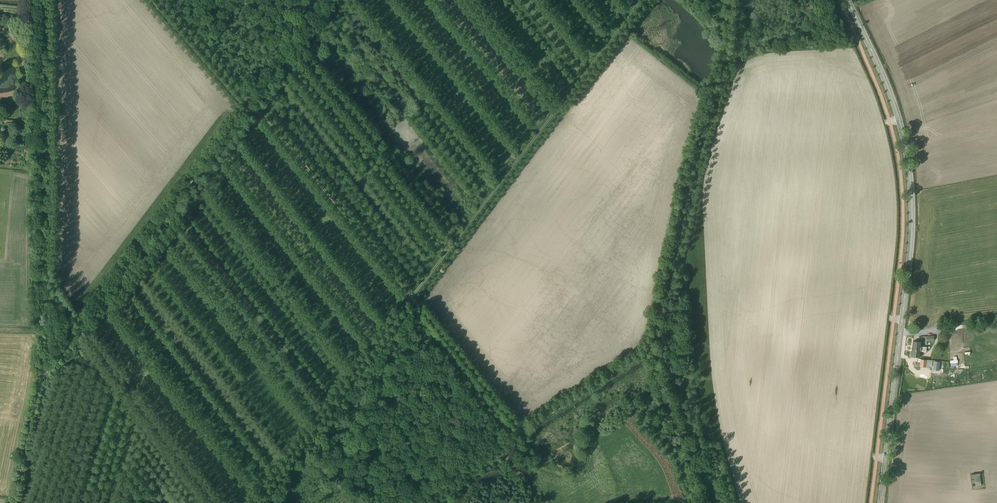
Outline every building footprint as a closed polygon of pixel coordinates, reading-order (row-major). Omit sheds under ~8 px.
[(921,342),(914,341),(911,357),(919,358),(921,342)] [(957,366),(956,357),(953,357),(953,360),(950,361),(951,366),(949,366),(950,369),(954,368),(954,366),(957,366)] [(929,361),(920,360),(917,359),(917,366),(919,366),(919,367),(928,368),(931,368),(932,361),(929,361)] [(979,473),(970,473),(970,484),(979,484),(979,473)]
